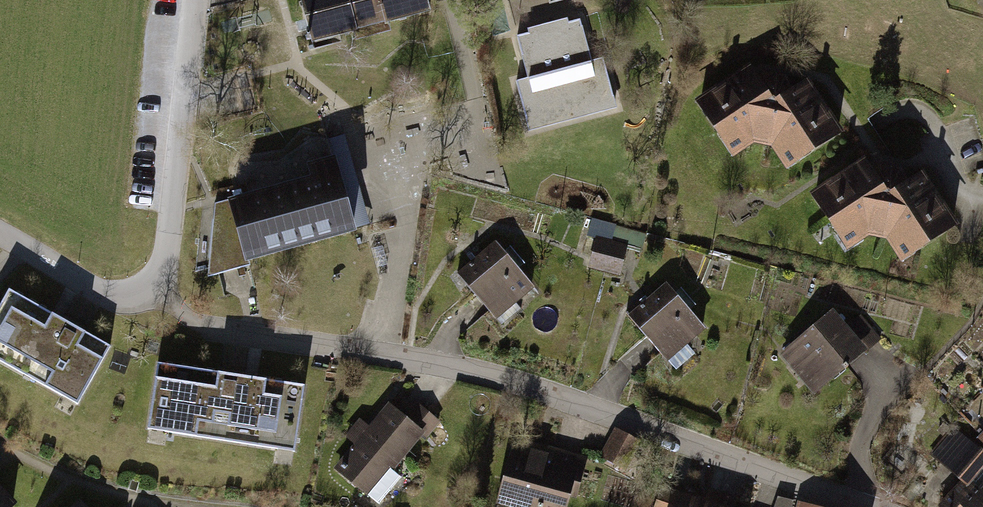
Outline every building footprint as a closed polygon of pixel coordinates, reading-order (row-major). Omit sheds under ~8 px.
[(320,36),(444,4),(443,0),(311,0),(320,36)] [(530,32),(517,35),(528,78),(516,81),(528,126),(615,104),(603,58),(590,61),(580,19),(569,22),(568,17),(528,28),(530,32)] [(755,61),(696,100),(734,156),(757,140),(776,144),(790,165),(848,126),(814,76),(778,99),(755,61)] [(323,172),(241,196),(246,215),(225,221),(235,261),(368,224),(345,149),(318,156),(323,172)] [(873,155),(816,192),(852,248),(876,232),(894,236),(908,257),(968,218),(933,166),(896,190),(873,155)] [(599,234),(591,265),(626,273),(633,242),(599,234)] [(502,236),(463,269),(507,322),(547,289),(502,236)] [(674,277),(633,310),(680,367),(700,350),(693,341),(712,324),(674,277)] [(0,307),(0,356),(83,406),(119,345),(15,283),(0,307)] [(839,303),(782,348),(817,393),(888,337),(867,311),(853,321),(839,303)] [(165,357),(153,428),(301,453),(313,381),(165,357)] [(398,464),(427,431),(431,435),(444,420),(422,401),(413,412),(397,398),(374,423),(364,414),(346,434),(356,443),(337,465),(384,506),(411,476),(398,464)] [(982,436),(961,417),(930,451),(962,480),(941,503),(946,506),(982,506),(982,435),(982,436)] [(630,472),(647,440),(619,426),(602,458),(630,472)] [(498,500),(526,506),(572,506),(586,455),(514,436),(498,500)] [(664,479),(654,506),(740,506),(664,479)] [(86,491),(70,506),(101,506),(86,491)] [(802,499),(800,506),(837,506),(802,499)]
